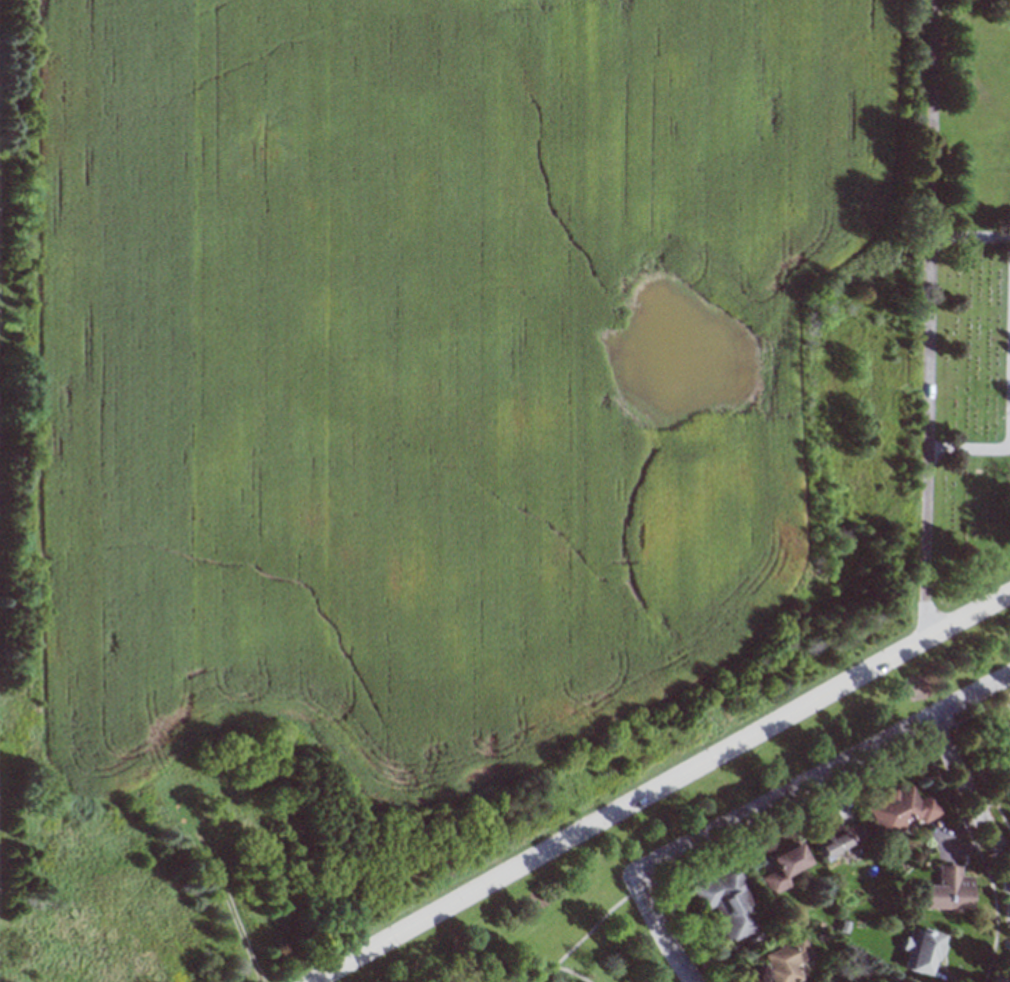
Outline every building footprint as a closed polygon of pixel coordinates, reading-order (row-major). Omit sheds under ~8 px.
[(1004,728),(1008,737),(995,743),(1005,766),(1009,763),(1009,725),(1004,728)] [(884,840),(941,812),(932,794),(920,800),(911,784),(866,806),(884,840)] [(839,822),(811,836),(823,861),(867,840),(857,821),(842,828),(839,822)] [(798,838),(765,854),(773,869),(758,876),(768,896),(790,885),(785,875),(810,863),(798,838)] [(971,909),(971,875),(960,875),(960,865),(938,864),(938,885),(918,885),(918,909),(971,909)] [(739,871),(731,874),(729,868),(689,884),(700,912),(712,908),(725,942),(761,928),(739,871)] [(927,975),(931,958),(940,961),(947,934),(918,927),(907,969),(927,975)] [(771,981),(793,981),(808,975),(802,961),(813,956),(802,934),(764,952),(769,962),(763,965),(771,981)]
